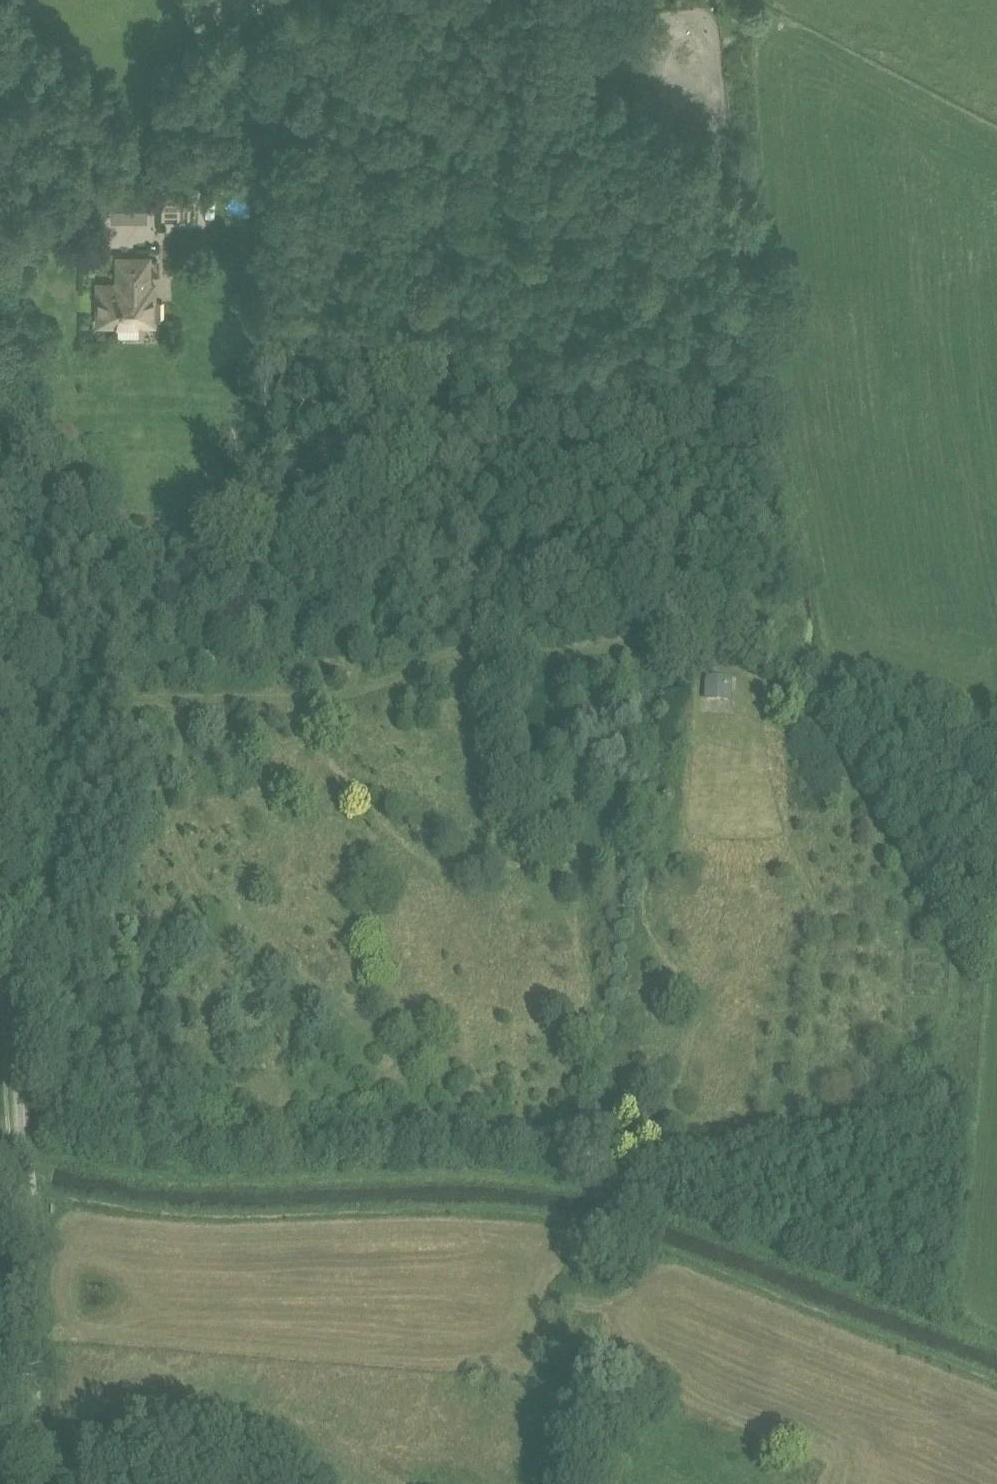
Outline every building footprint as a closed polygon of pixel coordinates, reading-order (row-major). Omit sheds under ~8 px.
[(161,239),(160,217),(125,219),(126,241),(161,239)] [(100,323),(158,324),(158,321),(163,321),(163,300),(158,300),(158,282),(152,282),(152,274),(159,274),(159,261),(121,261),(120,287),(100,287),(100,323)] [(154,350),(154,338),(130,339),(130,350),(154,350)] [(704,700),(731,701),(732,679),(706,677),(704,700)]
